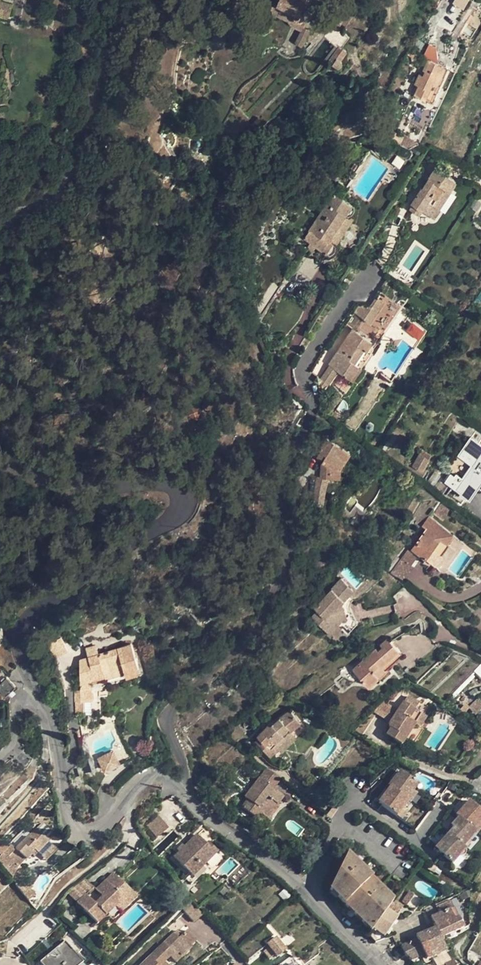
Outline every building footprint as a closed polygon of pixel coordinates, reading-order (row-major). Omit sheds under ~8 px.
[(8,15),(11,4),(0,0),(0,13),(8,15)] [(279,0),(278,0),(275,0),(268,15),(276,18),(277,15),(280,7),(295,13),(295,16),(295,17),(296,20),(297,21),(300,21),(302,21),(303,20),(303,19),(304,17),(304,16),(304,14),(302,12),(300,11),(305,0),(279,0)] [(306,21),(303,20),(302,21),(300,21),(297,21),(296,20),(295,17),(295,16),(295,13),(280,7),(277,15),(289,20),(293,23),(302,29),(304,26),(306,21)] [(302,29),(296,41),(301,45),(309,28),(304,26),(302,29)] [(341,47),(330,63),(336,68),(337,68),(339,68),(340,68),(341,66),(342,65),(342,64),(341,62),(341,61),(340,61),(347,52),(341,47)] [(417,54),(415,54),(414,55),(412,56),(411,57),(411,59),(411,61),(412,62),(414,63),(415,64),(417,64),(419,63),(420,61),(421,60),(421,58),(420,56),(419,55),(417,54)] [(414,84),(418,86),(414,95),(432,103),(448,69),(428,59),(423,71),(425,72),(423,76),(419,74),(414,84)] [(399,170),(404,162),(396,156),(390,165),(399,170)] [(456,181),(436,168),(429,178),(429,179),(424,187),(423,189),(422,188),(411,204),(413,205),(410,211),(418,216),(422,211),(428,215),(434,206),(439,209),(451,191),(450,191),(456,181)] [(429,179),(429,178),(421,173),(415,181),(424,187),(429,179)] [(355,206),(334,193),(304,238),(310,242),(308,245),(308,246),(309,247),(309,248),(310,249),(311,249),(312,249),(314,249),(316,246),(320,249),(327,253),(330,255),(331,255),(332,254),(334,252),(335,250),(336,247),(336,245),(328,240),(345,215),(348,217),(350,216),(352,215),(353,213),(354,211),(355,208),(355,206)] [(434,206),(428,215),(433,219),(439,209),(434,206)] [(348,217),(345,215),(328,240),(336,245),(354,218),(350,216),(348,217)] [(305,253),(281,290),(298,301),(322,265),(305,253)] [(368,305),(360,305),(355,313),(371,323),(384,303),(375,297),(369,306),(368,305)] [(364,337),(353,329),(329,365),(330,365),(337,370),(351,379),(359,366),(362,367),(378,343),(390,326),(381,320),(369,329),(364,337)] [(407,331),(419,339),(424,330),(413,323),(407,331)] [(330,365),(321,379),(322,379),(320,383),(326,386),(337,370),(330,365)] [(362,367),(359,366),(351,379),(353,381),(362,367)] [(191,404),(188,414),(197,418),(201,408),(191,404)] [(400,428),(395,425),(385,441),(391,444),(400,428)] [(320,436),(313,449),(325,456),(322,462),(321,463),(321,478),(329,478),(340,479),(340,470),(350,454),(320,436)] [(458,455),(473,465),(463,478),(456,474),(454,476),(451,474),(446,482),(456,489),(468,497),(475,486),(470,482),(479,468),(477,467),(480,460),(480,445),(470,437),(458,455)] [(391,444),(385,441),(380,449),(385,452),(391,444)] [(422,450),(419,455),(428,460),(431,455),(422,450)] [(325,456),(320,453),(317,459),(322,462),(325,456)] [(428,460),(419,455),(413,466),(422,471),(428,460)] [(321,478),(316,478),(313,503),(323,505),(325,491),(327,483),(329,478),(321,478)] [(441,503),(435,513),(444,520),(451,510),(441,503)] [(420,538),(412,549),(419,554),(435,565),(441,557),(448,548),(449,546),(446,544),(452,535),(429,518),(422,527),(426,529),(420,538)] [(409,547),(412,549),(420,538),(417,536),(409,547)] [(412,549),(409,547),(400,560),(411,566),(419,554),(412,549)] [(454,553),(448,548),(441,557),(447,562),(454,553)] [(411,566),(400,560),(390,574),(404,582),(414,568),(411,566)] [(318,611),(312,618),(322,626),(328,620),(335,627),(338,624),(346,614),(342,603),(348,596),(353,591),(341,580),(315,609),(318,611)] [(348,596),(342,603),(346,614),(350,610),(350,609),(352,600),(348,596)] [(358,623),(350,610),(346,614),(338,624),(342,628),(348,633),(358,623)] [(335,627),(328,620),(322,626),(334,637),(342,628),(338,624),(335,627)] [(383,667),(400,652),(388,638),(380,645),(383,648),(378,652),(376,649),(353,669),(368,687),(387,671),(383,667)] [(61,639),(47,646),(54,659),(67,653),(61,639)] [(89,658),(79,661),(80,691),(75,691),(75,714),(84,715),(84,702),(91,702),(92,701),(93,699),(93,697),(93,696),(92,694),(92,693),(91,692),(90,684),(90,681),(105,676),(106,679),(125,673),(126,677),(135,674),(136,673),(137,672),(139,669),(131,645),(98,655),(89,658)] [(89,658),(98,655),(96,647),(86,649),(89,658)] [(400,652),(383,667),(387,671),(403,656),(400,652)] [(7,677),(0,684),(0,691),(5,696),(15,686),(7,677)] [(391,729),(386,736),(401,746),(402,745),(410,751),(424,730),(420,727),(426,717),(415,710),(419,703),(408,696),(398,711),(391,722),(389,724),(389,726),(390,728),(391,729)] [(468,707),(475,716),(480,710),(480,701),(478,698),(468,707)] [(382,706),(377,713),(391,722),(398,711),(384,701),(380,705),(382,706)] [(380,705),(374,711),(377,713),(382,706),(380,705)] [(260,738),(256,742),(270,756),(278,748),(277,747),(287,738),(285,737),(291,731),(301,724),(290,711),(280,719),(272,725),(270,723),(258,736),(260,738)] [(296,737),(291,731),(285,737),(287,738),(277,747),(278,748),(278,749),(281,752),(296,737)] [(208,756),(204,750),(198,755),(202,761),(208,756)] [(104,772),(119,764),(113,751),(97,759),(104,772)] [(443,762),(448,766),(451,761),(446,758),(443,762)] [(260,813),(263,815),(268,809),(273,802),(277,805),(284,797),(274,789),(281,779),(267,769),(245,798),(248,800),(242,807),(256,818),(260,813)] [(395,777),(389,786),(390,787),(407,800),(413,792),(418,785),(401,772),(395,777)] [(390,787),(383,797),(386,799),(381,805),(397,817),(403,808),(409,801),(407,800),(390,787)] [(413,792),(407,800),(409,801),(410,802),(416,795),(413,792)] [(459,818),(473,830),(480,823),(480,822),(480,811),(470,801),(462,809),(465,812),(459,818)] [(403,808),(397,817),(402,821),(408,812),(403,808)] [(168,829),(159,817),(147,826),(156,838),(168,829)] [(473,830),(459,818),(451,826),(454,828),(449,834),(463,847),(469,840),(476,833),(473,830)] [(29,836),(24,831),(4,851),(0,856),(0,862),(11,877),(19,866),(26,859),(32,854),(32,853),(31,852),(34,849),(38,852),(42,856),(53,846),(35,829),(29,836)] [(443,845),(438,851),(452,864),(465,849),(463,847),(449,834),(441,842),(443,845)] [(187,845),(174,858),(189,873),(198,864),(202,867),(192,876),(191,875),(186,880),(191,885),(206,870),(203,866),(217,852),(208,843),(206,845),(197,835),(189,842),(191,844),(189,846),(187,845)] [(469,840),(463,847),(465,849),(471,843),(469,840)] [(443,845),(441,842),(434,850),(437,852),(438,851),(443,845)] [(57,850),(53,846),(42,856),(46,861),(57,850)] [(393,901),(347,854),(330,890),(371,932),(393,901)] [(202,867),(198,864),(189,873),(191,875),(192,876),(202,867)] [(113,873),(96,890),(102,897),(95,904),(86,894),(77,902),(97,924),(102,920),(105,923),(109,919),(106,916),(115,907),(131,892),(113,873)] [(93,887),(84,877),(78,883),(87,893),(93,887)] [(87,893),(78,883),(69,890),(68,892),(77,902),(86,894),(87,893)] [(131,892),(115,907),(121,913),(137,898),(131,892)] [(422,903),(410,895),(405,902),(417,910),(422,903)] [(191,901),(183,909),(194,921),(202,914),(197,908),(191,901)] [(152,909),(146,903),(141,907),(147,913),(152,909)] [(115,907),(106,916),(109,919),(112,922),(120,913),(115,907)] [(436,928),(440,938),(463,927),(458,918),(457,914),(454,908),(428,919),(431,926),(434,925),(436,928)] [(431,961),(430,958),(446,951),(440,938),(436,928),(416,937),(416,939),(400,946),(405,955),(415,964),(416,964),(423,962),(431,961)] [(142,964),(160,964),(165,961),(169,956),(175,963),(192,947),(190,945),(196,940),(187,930),(181,935),(179,938),(175,933),(142,964)] [(275,938),(264,946),(261,943),(257,947),(260,950),(266,957),(270,962),(277,957),(285,951),(275,938)] [(86,961),(74,950),(73,951),(66,942),(41,962),(43,964),(82,964),(86,961)] [(260,950),(245,962),(248,964),(255,964),(266,957),(260,950)]
